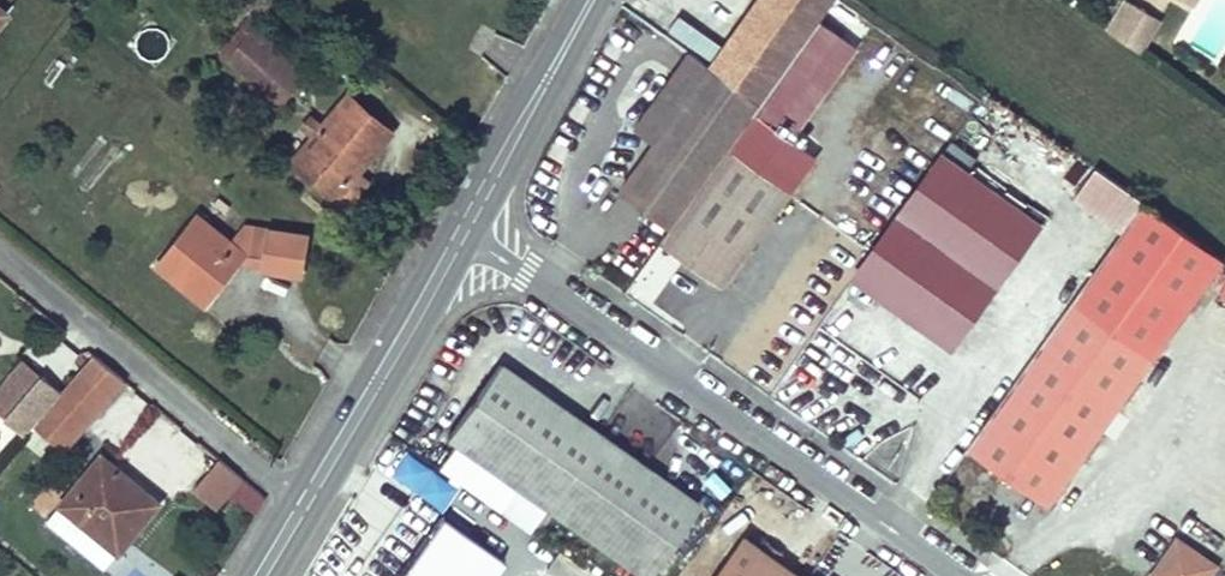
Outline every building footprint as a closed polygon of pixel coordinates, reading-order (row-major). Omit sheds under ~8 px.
[(710,66),(761,102),(834,0),(757,0),(710,66)] [(1145,9),(1130,0),(1122,0),(1105,28),(1125,42),(1145,9)] [(1139,52),(1160,18),(1145,9),(1125,42),(1139,52)] [(310,67),(260,24),(250,35),(300,79),(310,67)] [(300,79),(250,35),(242,28),(223,51),(281,101),(300,79)] [(727,150),(761,102),(710,66),(689,51),(634,127),(655,142),(620,190),(671,227),(727,150)] [(356,171),(391,131),(349,96),(323,125),(312,116),(303,127),(314,136),(294,159),(336,195),(356,171)] [(952,347),(1041,223),(953,161),(962,149),(951,141),(854,277),(952,347)] [(967,170),(975,158),(962,149),(953,161),(967,170)] [(788,193),(727,150),(671,227),(663,241),(723,283),(788,193)] [(336,195),(294,159),(290,164),(332,199),(336,195)] [(346,204),(366,179),(356,171),(336,195),(346,204)] [(167,190),(150,177),(144,185),(161,198),(167,190)] [(224,279),(245,253),(198,215),(157,266),(198,298),(218,274),(224,279)] [(258,236),(245,253),(276,278),(282,240),(258,236)] [(320,246),(282,240),(276,278),(315,284),(320,246)] [(204,304),(224,279),(218,274),(198,298),(204,304)] [(1048,506),(1153,358),(1073,301),(967,448),(1048,506)] [(97,356),(37,425),(66,450),(126,382),(97,356)] [(61,391),(25,360),(0,388),(0,414),(23,434),(61,391)] [(500,364),(448,437),(645,575),(646,575),(698,503),(500,364)] [(440,509),(456,485),(402,450),(386,474),(440,509)] [(160,503),(144,490),(102,456),(62,504),(103,539),(110,544),(133,516),(142,524),(160,503)] [(241,478),(222,461),(195,491),(214,508),(241,478)] [(119,552),(142,524),(133,516),(110,544),(119,552)] [(506,566),(438,519),(398,575),(499,575),(506,566)] [(1185,533),(1210,550),(1217,539),(1192,522),(1185,533)] [(744,537),(716,575),(799,575),(777,560),(744,537)] [(1171,539),(1150,575),(1216,575),(1221,567),(1171,539)] [(784,552),(768,541),(762,549),(777,560),(784,552)]
